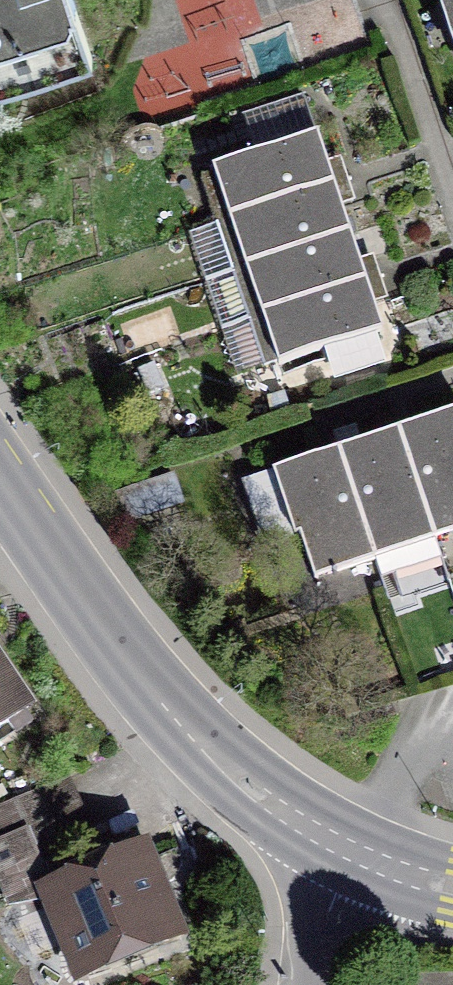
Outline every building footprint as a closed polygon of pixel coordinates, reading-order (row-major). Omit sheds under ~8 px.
[(95,55),(77,0),(0,0),(0,87),(95,55)] [(441,10),(452,45),(452,6),(441,10)] [(215,174),(230,218),(330,183),(302,100),(246,119),(260,159),(215,174)] [(347,232),(330,183),(230,218),(246,266),(347,232)] [(246,266),(263,315),(363,281),(347,232),(246,266)] [(382,337),(363,281),(263,315),(282,371),(382,337)] [(398,432),(434,539),(452,532),(452,413),(398,432)] [(398,432),(337,452),(374,560),(380,578),(440,558),(434,539),(398,432)] [(316,579),(374,560),(337,452),(246,483),(266,543),(300,531),(316,579)] [(137,486),(116,493),(127,523),(147,516),(137,486)] [(32,689),(0,643),(0,711),(32,689)] [(71,779),(0,805),(0,849),(22,910),(52,899),(47,886),(37,858),(93,838),(71,779)] [(47,886),(52,899),(78,971),(173,936),(142,852),(47,886)]
